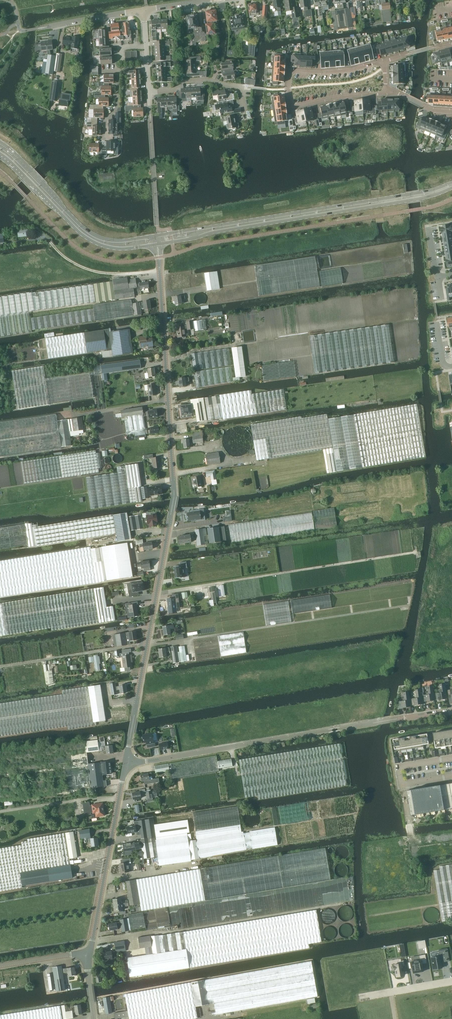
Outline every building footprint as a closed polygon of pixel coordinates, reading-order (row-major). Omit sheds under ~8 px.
[(275,14),(272,15),(272,17),(275,16),(281,15),(280,11),(279,0),(276,1),(276,0),(274,1),(273,1),(274,8),(277,8),(277,11),(274,12),(275,14)] [(284,0),(285,11),(286,11),(286,15),(292,14),(292,18),(294,28),(300,27),(298,17),(297,7),(294,8),(293,0),(285,0),(284,0)] [(312,15),(311,9),(309,10),(307,0),(300,0),(301,8),(304,7),(305,10),(304,10),(305,17),(312,16),(312,15)] [(323,16),(322,13),(320,0),(314,0),(315,8),(318,7),(320,17),(323,16)] [(322,13),(325,12),(324,8),(328,7),(328,3),(326,3),(326,0),(320,0),(322,13)] [(350,2),(356,1),(356,5),(357,8),(360,8),(360,7),(359,0),(350,0),(350,2)] [(389,3),(385,4),(381,4),(381,5),(384,22),(392,21),(390,9),(389,5),(389,3)] [(250,17),(259,16),(259,15),(262,15),(262,20),(266,20),(266,15),(267,11),(267,6),(263,6),(263,11),(258,11),(257,4),(252,4),(251,4),(249,4),(248,5),(250,17)] [(349,28),(353,27),(352,21),(352,18),(350,9),(347,9),(343,10),(341,10),(338,10),(331,11),(333,24),(334,28),(334,30),(349,28)] [(216,21),(217,20),(216,18),(217,18),(216,10),(210,11),(209,10),(208,10),(207,11),(206,11),(208,22),(206,22),(207,24),(205,24),(207,35),(216,34),(214,24),(217,23),(216,21)] [(184,18),(184,19),(184,22),(185,23),(188,23),(189,27),(189,29),(194,28),(195,34),(200,33),(204,32),(204,27),(200,27),(198,28),(198,24),(198,19),(197,20),(196,16),(187,17),(187,18),(185,18),(184,18)] [(241,27),(244,26),(243,16),(238,17),(238,16),(235,17),(230,18),(232,31),(238,30),(237,28),(237,27),(241,27)] [(167,19),(160,20),(161,30),(167,29),(167,35),(171,35),(170,22),(167,22),(167,19)] [(157,30),(161,30),(160,20),(151,20),(152,37),(153,37),(153,41),(157,41),(156,34),(157,34),(157,30)] [(131,31),(130,31),(129,23),(128,23),(124,23),(122,25),(119,25),(119,24),(111,24),(112,32),(109,32),(110,41),(109,41),(132,39),(131,31)] [(446,26),(440,27),(440,30),(443,40),(449,39),(446,28),(446,26)] [(99,32),(96,32),(96,39),(99,39),(99,38),(106,38),(105,30),(99,30),(99,32)] [(440,30),(429,32),(431,40),(437,39),(437,41),(443,40),(440,30)] [(204,32),(200,33),(195,34),(194,34),(195,38),(191,38),(193,46),(196,45),(196,42),(206,41),(204,32)] [(70,48),(78,49),(80,37),(71,36),(71,37),(64,36),(62,45),(70,46),(70,48)] [(409,36),(401,39),(404,49),(410,47),(409,44),(412,43),(410,36),(409,36)] [(41,40),(42,51),(47,50),(48,55),(50,55),(49,50),(53,50),(52,39),(47,39),(47,40),(41,40)] [(395,39),(389,41),(392,52),(398,51),(395,41),(396,41),(395,39)] [(396,41),(395,41),(398,51),(404,49),(401,39),(396,41)] [(159,42),(154,42),(154,45),(155,51),(165,50),(164,45),(170,45),(169,41),(159,42)] [(389,41),(382,42),(383,44),(386,54),(392,52),(389,41)] [(370,43),(364,45),(367,56),(369,55),(369,58),(373,57),(370,43)] [(383,44),(375,47),(377,54),(380,54),(381,56),(386,54),(383,44)] [(364,45),(358,46),(362,61),(365,60),(364,56),(367,56),(364,45)] [(100,55),(100,56),(110,56),(110,55),(112,55),(112,48),(110,48),(109,46),(106,46),(99,46),(99,47),(100,47),(100,49),(100,55)] [(358,46),(353,48),(356,59),(358,58),(359,62),(362,61),(358,46)] [(353,48),(347,49),(351,63),(354,62),(353,59),(356,59),(353,48)] [(165,50),(155,51),(155,58),(155,61),(160,61),(170,60),(170,56),(165,57),(165,56),(165,50)] [(445,50),(439,52),(441,62),(442,64),(448,62),(445,50)] [(434,56),(431,57),(433,64),(441,62),(439,52),(434,53),(434,56)] [(62,54),(57,54),(54,71),(60,72),(62,54)] [(275,54),(274,63),(285,63),(285,57),(282,57),(283,54),(275,54)] [(53,74),(56,56),(48,55),(45,73),(53,74)] [(292,55),(291,63),(294,63),(294,66),(300,67),(300,56),(292,56),(292,55)] [(191,60),(186,60),(186,67),(196,66),(196,61),(201,61),(200,56),(191,57),(191,60)] [(306,57),(306,67),(311,67),(312,65),(314,65),(315,57),(306,57)] [(156,66),(156,72),(166,72),(166,67),(171,66),(171,62),(160,63),(155,63),(156,66)] [(225,70),(226,74),(233,73),(233,72),(233,68),(232,62),(231,62),(230,62),(228,62),(227,63),(222,64),(223,70),(225,70)] [(398,66),(392,66),(392,72),(403,71),(405,71),(404,65),(403,65),(403,62),(398,63),(398,66)] [(196,72),(196,66),(186,67),(187,73),(192,73),(192,76),(203,76),(203,75),(203,72),(203,71),(196,72)] [(132,79),(141,79),(140,73),(139,73),(139,70),(135,71),(127,71),(127,74),(131,74),(132,79)] [(171,77),(166,78),(166,72),(156,72),(157,79),(157,82),(162,82),(172,81),(171,77)] [(235,79),(234,72),(233,72),(233,73),(226,74),(223,74),(224,80),(229,80),(230,80),(233,80),(233,79),(235,79)] [(99,87),(102,87),(102,85),(109,85),(109,83),(113,83),(113,75),(100,75),(100,82),(96,82),(96,86),(99,86),(99,87)] [(274,75),(273,85),(278,85),(278,82),(284,82),(284,76),(274,75)] [(403,78),(393,78),(393,84),(399,84),(399,87),(403,87),(403,78)] [(141,85),(141,79),(132,79),(132,85),(130,85),(130,88),(138,87),(140,87),(140,85),(141,85)] [(52,82),(50,100),(56,101),(59,83),(52,82)] [(99,96),(105,96),(105,95),(111,95),(111,86),(109,86),(109,85),(102,85),(102,87),(102,93),(95,93),(95,98),(99,98),(99,96)] [(142,90),(138,90),(138,87),(130,88),(131,91),(132,91),(133,96),(142,96),(142,90)] [(182,102),(186,101),(186,98),(191,97),(191,88),(181,89),(181,91),(181,97),(180,97),(180,100),(182,100),(182,102)] [(203,99),(202,96),(201,96),(200,88),(191,88),(191,97),(197,97),(197,100),(201,100),(201,99),(203,99)] [(217,96),(218,102),(227,101),(233,100),(234,99),(233,95),(232,95),(232,94),(227,95),(227,94),(226,95),(225,90),(219,91),(219,90),(213,91),(213,96),(217,96)] [(60,99),(59,105),(67,106),(68,103),(68,102),(68,101),(70,101),(71,95),(62,94),(61,99),(60,99)] [(278,94),(273,94),(274,103),(285,102),(284,96),(278,97),(278,94)] [(426,99),(426,102),(429,102),(428,104),(434,104),(435,94),(429,94),(429,100),(426,99)] [(103,109),(103,106),(109,106),(109,98),(105,98),(105,96),(99,96),(99,98),(99,105),(90,105),(90,109),(92,109),(103,109)] [(131,102),(129,102),(129,105),(141,104),(141,102),(143,102),(142,96),(133,96),(133,102),(131,102)] [(160,98),(157,98),(157,103),(158,113),(162,113),(162,107),(167,107),(167,97),(160,98)] [(173,97),(167,97),(167,107),(173,106),(173,112),(177,112),(177,111),(179,110),(179,106),(177,106),(176,100),(176,97),(173,97)] [(370,99),(362,100),(363,111),(363,114),(368,113),(368,114),(374,113),(373,109),(373,105),(371,105),(370,99)] [(381,102),(378,102),(379,110),(382,110),(382,112),(388,112),(388,110),(387,110),(387,99),(381,100),(381,102)] [(399,99),(393,99),(393,110),(393,111),(399,111),(399,109),(402,109),(402,110),(402,102),(399,102),(399,99)] [(232,112),(231,106),(233,105),(233,100),(227,101),(218,102),(217,102),(217,105),(216,105),(216,110),(220,110),(220,113),(232,112)] [(354,106),(352,107),(352,111),(355,110),(355,112),(355,116),(363,115),(363,114),(363,111),(362,100),(354,100),(354,106)] [(344,102),(338,103),(340,113),(340,116),(347,114),(346,112),(349,111),(348,107),(345,108),(344,102)] [(338,103),(332,104),(334,115),(340,113),(338,103)] [(141,108),(141,104),(129,105),(129,110),(134,109),(134,117),(144,116),(143,107),(141,108)] [(332,104),(326,106),(328,116),(334,115),(332,104)] [(321,113),(318,113),(319,118),(322,117),(328,116),(326,106),(320,107),(321,113)] [(87,118),(87,122),(97,122),(97,118),(104,118),(104,109),(103,109),(92,109),(92,118),(87,118)] [(311,109),(304,110),(306,122),(314,120),(314,119),(316,118),(315,114),(313,115),(311,109)] [(297,118),(295,119),(295,123),(298,122),(298,123),(306,122),(304,110),(296,112),(297,118)] [(121,123),(121,113),(116,113),(116,120),(109,120),(109,134),(113,134),(113,131),(117,131),(117,123),(121,123)] [(226,122),(223,122),(224,125),(226,124),(227,129),(232,128),(232,130),(239,129),(237,123),(235,123),(235,121),(236,121),(235,115),(234,115),(234,114),(228,115),(229,117),(225,117),(226,122)] [(287,115),(274,116),(275,122),(277,122),(277,125),(285,124),(285,121),(287,120),(287,115)] [(420,118),(417,125),(420,126),(419,128),(425,131),(430,119),(424,117),(423,119),(420,118)] [(430,119),(425,131),(431,133),(436,121),(430,119)] [(436,121),(431,133),(436,135),(441,124),(436,121)] [(101,135),(101,125),(97,125),(97,122),(87,122),(87,127),(92,127),(92,130),(90,130),(89,131),(89,134),(90,135),(93,135),(101,135)] [(441,124),(436,135),(445,139),(449,129),(446,128),(447,126),(441,124)] [(102,147),(102,155),(102,156),(102,158),(104,158),(105,158),(105,156),(107,156),(107,151),(115,151),(115,150),(118,150),(118,146),(115,146),(115,142),(107,142),(107,147),(102,147)] [(102,155),(102,147),(99,147),(99,144),(89,144),(89,152),(97,152),(97,155),(102,155)] [(441,227),(442,233),(443,233),(451,232),(451,229),(451,226),(449,226),(449,225),(443,226),(443,227),(441,227)] [(263,270),(255,271),(259,295),(259,296),(319,286),(315,257),(263,264),(263,270)] [(362,263),(364,279),(385,276),(383,261),(362,263)] [(343,283),(340,268),(319,271),(322,287),(343,283)] [(204,273),(207,291),(220,289),(217,271),(204,273)] [(113,281),(93,284),(96,302),(115,299),(135,297),(133,288),(129,288),(128,280),(127,277),(112,279),(113,281)] [(135,279),(128,280),(129,288),(133,288),(137,287),(137,291),(141,290),(141,289),(149,288),(148,282),(139,283),(136,284),(135,279)] [(29,313),(29,312),(96,302),(93,284),(32,293),(32,292),(0,297),(0,317),(29,313)] [(194,297),(194,299),(194,301),(195,303),(197,304),(199,305),(201,305),(203,304),(204,303),(206,301),(206,299),(206,297),(204,295),(203,293),(201,293),(199,293),(197,293),(195,295),(194,297)] [(182,300),(186,299),(186,296),(175,297),(176,305),(182,304),(182,300)] [(29,313),(0,317),(0,336),(32,332),(31,330),(134,315),(141,314),(140,302),(132,304),(131,299),(93,305),(93,309),(30,318),(29,313)] [(145,309),(151,308),(150,301),(140,302),(141,309),(145,308),(145,309)] [(205,319),(193,321),(195,329),(195,331),(206,329),(205,319)] [(187,326),(177,327),(178,337),(183,337),(183,338),(186,338),(186,336),(185,330),(188,329),(194,329),(195,329),(193,321),(192,321),(193,322),(186,322),(187,326)] [(394,362),(389,324),(309,336),(315,373),(394,362)] [(109,329),(84,333),(46,339),(49,358),(87,353),(107,350),(107,351),(102,351),(103,358),(133,353),(129,329),(110,332),(109,329)] [(152,338),(146,339),(146,336),(139,338),(140,344),(141,344),(141,347),(149,346),(149,349),(153,349),(153,346),(154,345),(152,338)] [(236,377),(246,376),(242,347),(232,348),(236,377)] [(229,348),(191,353),(193,370),(231,365),(229,348)] [(140,360),(124,362),(125,370),(141,368),(140,360)] [(262,365),(264,380),(296,376),(294,361),(262,365)] [(102,373),(107,373),(125,370),(124,362),(94,366),(94,370),(94,371),(45,378),(44,366),(12,371),(18,409),(50,404),(93,397),(90,375),(102,373)] [(233,381),(231,367),(194,372),(196,388),(233,381)] [(148,369),(144,370),(145,374),(145,379),(149,378),(149,377),(150,377),(156,377),(154,368),(148,369)] [(185,378),(185,377),(179,378),(180,387),(187,386),(186,381),(189,381),(189,377),(185,378)] [(149,396),(157,395),(155,384),(148,385),(149,396)] [(252,394),(251,390),(219,395),(203,398),(206,421),(207,421),(223,418),(223,419),(286,409),(283,390),(283,389),(252,394)] [(191,404),(192,409),(192,410),(195,409),(197,422),(206,421),(203,398),(190,400),(191,404)] [(190,403),(180,405),(181,415),(182,415),(189,414),(192,413),(191,409),(190,404),(190,403)] [(301,416),(251,425),(257,461),(323,450),(327,473),(337,471),(426,457),(417,404),(353,414),(328,419),(327,414),(301,418),(301,416)] [(120,410),(121,413),(121,417),(143,414),(142,407),(120,410)] [(56,414),(0,422),(0,457),(61,448),(61,447),(71,446),(70,436),(79,435),(79,434),(83,433),(83,429),(84,429),(82,417),(74,418),(67,419),(57,421),(56,414)] [(127,435),(135,433),(145,432),(147,432),(147,430),(147,428),(146,429),(143,414),(121,417),(122,420),(124,420),(126,432),(127,435)] [(235,454),(243,454),(247,450),(247,445),(249,443),(249,444),(250,439),(252,438),(252,434),(247,430),(248,430),(243,426),(236,425),(227,425),(227,426),(230,427),(224,433),(223,437),(224,447),(230,453),(235,454)] [(189,439),(183,440),(184,448),(190,448),(190,443),(194,443),(203,442),(202,435),(202,431),(192,432),(192,436),(193,436),(193,439),(189,440),(189,439)] [(99,452),(96,453),(96,450),(21,462),(24,484),(99,472),(98,468),(102,468),(99,452)] [(220,464),(219,453),(205,455),(207,466),(220,464)] [(161,468),(160,458),(154,459),(153,459),(153,454),(144,455),(145,459),(152,458),(153,469),(154,469),(161,468)] [(146,486),(140,487),(140,486),(141,486),(138,464),(125,465),(116,467),(117,473),(86,477),(90,509),(142,501),(142,499),(148,498),(146,486)] [(211,481),(216,480),(217,480),(215,470),(206,472),(207,477),(210,476),(211,481)] [(200,477),(193,478),(194,487),(202,486),(200,477)] [(150,495),(158,494),(162,494),(161,485),(149,487),(150,495)] [(316,530),(337,527),(334,508),(313,511),(316,530)] [(191,512),(187,513),(188,521),(191,520),(195,520),(195,521),(205,520),(205,516),(201,517),(200,510),(191,511),(191,512)] [(147,524),(149,524),(150,527),(156,526),(156,523),(157,522),(156,517),(156,514),(155,514),(154,511),(146,513),(147,516),(146,516),(147,524)] [(312,512),(229,525),(231,543),(315,530),(312,512)] [(125,540),(121,513),(38,526),(37,524),(32,525),(32,523),(29,524),(28,523),(25,524),(0,527),(0,549),(28,545),(29,547),(35,546),(117,533),(118,541),(125,540)] [(143,528),(142,520),(141,515),(127,517),(127,513),(121,513),(125,540),(131,539),(130,530),(143,528)] [(219,527),(207,529),(209,543),(221,541),(219,527)] [(206,528),(194,530),(197,546),(208,544),(208,541),(205,542),(204,536),(207,535),(206,533),(206,528)] [(187,536),(178,537),(179,544),(191,543),(191,539),(195,538),(194,533),(190,534),(190,535),(187,536)] [(144,543),(143,539),(136,540),(137,545),(140,544),(140,547),(144,547),(145,550),(153,548),(153,547),(154,547),(153,545),(152,542),(144,543)] [(133,576),(127,543),(102,547),(107,581),(133,576)] [(68,586),(68,587),(96,583),(91,549),(91,548),(91,546),(5,560),(0,561),(0,597),(68,586)] [(101,547),(91,549),(96,583),(107,581),(101,547)] [(144,571),(150,570),(149,567),(150,567),(149,560),(141,561),(142,561),(138,562),(138,567),(141,566),(141,568),(143,568),(144,571)] [(187,568),(186,562),(180,562),(180,566),(174,566),(174,567),(175,567),(176,578),(185,577),(184,568),(187,568)] [(131,583),(127,584),(129,591),(130,597),(134,596),(133,592),(138,592),(144,591),(143,583),(143,581),(131,583)] [(0,603),(0,636),(51,628),(52,630),(115,620),(113,606),(107,607),(103,587),(2,603),(0,603)] [(210,597),(208,587),(196,588),(197,599),(210,597)] [(167,599),(169,609),(176,608),(180,607),(179,604),(178,594),(172,594),(172,598),(167,599)] [(330,594),(290,599),(292,613),(331,608),(330,594)] [(289,600),(264,603),(266,625),(291,622),(289,600)] [(130,617),(138,616),(136,604),(131,605),(131,603),(126,604),(128,617),(130,617)] [(174,624),(163,626),(165,635),(171,634),(170,629),(174,628),(174,624)] [(221,655),(247,652),(244,629),(218,632),(221,655)] [(137,640),(136,631),(112,635),(114,647),(130,644),(130,641),(137,640)] [(177,646),(170,647),(173,663),(179,662),(177,646)] [(181,662),(187,661),(184,646),(179,647),(181,662)] [(165,648),(158,649),(159,658),(166,657),(166,652),(170,651),(169,647),(165,648)] [(120,653),(119,650),(114,651),(115,656),(118,658),(120,657),(122,657),(123,667),(123,668),(120,668),(121,672),(125,671),(129,670),(130,670),(130,669),(130,667),(131,667),(130,660),(131,660),(132,660),(132,655),(131,655),(129,655),(129,652),(120,653)] [(89,663),(94,662),(96,671),(100,670),(98,655),(93,655),(94,656),(88,657),(89,663)] [(46,661),(42,662),(42,665),(43,665),(46,684),(47,684),(47,686),(53,685),(52,683),(54,683),(52,670),(52,668),(53,668),(53,666),(56,666),(55,665),(55,664),(53,664),(52,660),(49,661),(49,664),(48,664),(49,671),(47,671),(46,664),(46,661)] [(121,693),(127,692),(126,684),(120,685),(120,686),(116,687),(115,683),(110,683),(112,695),(117,695),(116,690),(120,690),(121,693)] [(442,692),(434,694),(435,700),(447,698),(445,685),(445,683),(440,684),(442,692)] [(68,730),(75,729),(94,726),(94,722),(106,721),(101,685),(65,690),(62,690),(63,691),(63,694),(0,703),(0,737),(33,732),(58,728),(68,727),(68,729),(68,730)] [(423,692),(421,692),(422,695),(423,702),(435,700),(434,694),(433,685),(427,686),(428,694),(423,695),(423,692)] [(416,698),(410,699),(411,706),(423,704),(423,702),(422,695),(421,692),(421,689),(415,690),(416,698)] [(404,701),(397,702),(398,709),(411,707),(411,706),(410,699),(409,692),(403,693),(404,701)] [(146,742),(147,747),(156,746),(155,742),(154,742),(152,733),(142,735),(144,742),(146,742)] [(422,735),(423,745),(429,744),(429,743),(430,742),(430,737),(428,738),(428,734),(422,735)] [(85,741),(87,752),(99,751),(102,750),(102,746),(105,746),(105,741),(103,742),(100,742),(98,742),(98,740),(85,741)] [(53,793),(53,796),(65,794),(91,791),(91,792),(96,791),(96,787),(91,788),(88,764),(87,752),(85,741),(0,751),(0,799),(53,793)] [(340,744),(239,760),(241,772),(242,776),(245,797),(258,795),(259,799),(347,785),(340,744)] [(102,750),(106,750),(106,754),(113,753),(112,745),(105,746),(102,746),(102,750)] [(219,771),(216,756),(169,763),(170,771),(169,771),(170,776),(171,779),(219,771)] [(219,768),(232,766),(231,759),(218,761),(219,768)] [(103,774),(113,773),(112,761),(102,762),(103,774)] [(101,763),(88,764),(91,788),(96,787),(107,786),(106,780),(103,781),(101,765),(101,763)] [(156,773),(160,772),(169,771),(170,771),(169,763),(168,763),(168,764),(155,766),(156,773)] [(153,778),(152,772),(141,774),(142,781),(144,781),(153,779),(153,778)] [(407,790),(412,815),(451,808),(451,783),(407,790)] [(139,790),(140,792),(133,793),(134,799),(142,798),(141,795),(146,794),(146,791),(145,791),(145,789),(139,790)] [(90,806),(89,802),(83,803),(85,815),(91,814),(91,813),(96,812),(97,816),(104,815),(102,803),(92,805),(90,806)] [(238,806),(193,813),(195,831),(197,840),(199,858),(247,849),(244,833),(244,831),(241,832),(241,825),(238,806)] [(260,820),(260,819),(259,817),(259,816),(258,815),(257,814),(255,813),(254,813),(253,812),(251,812),(250,813),(248,814),(247,815),(246,816),(245,817),(245,818),(245,820),(245,822),(245,823),(246,824),(247,825),(248,826),(249,827),(251,827),(252,828),(253,828),(255,827),(257,826),(258,825),(259,823),(260,822),(260,820)] [(141,839),(155,837),(152,819),(145,820),(138,821),(141,835),(141,839)] [(188,820),(154,824),(156,836),(187,832),(189,832),(188,820)] [(137,832),(137,836),(141,835),(138,821),(134,821),(135,825),(127,826),(127,830),(127,832),(128,832),(128,833),(137,832)] [(249,831),(250,832),(252,848),(252,849),(277,845),(275,827),(249,831)] [(91,842),(92,847),(99,846),(98,838),(91,839),(89,829),(79,830),(80,838),(81,841),(87,840),(87,843),(91,842)] [(77,858),(73,831),(65,833),(27,839),(28,841),(21,842),(22,845),(0,849),(0,891),(22,887),(20,873),(70,865),(69,859),(77,858)] [(191,860),(188,841),(187,835),(155,839),(158,857),(159,866),(160,866),(191,861),(191,860)] [(141,839),(141,843),(142,848),(143,859),(158,857),(155,839),(155,837),(141,839)] [(191,860),(199,859),(199,858),(197,840),(188,841),(191,860)] [(134,842),(122,843),(124,851),(135,849),(140,848),(139,842),(134,843),(134,842)] [(348,854),(349,852),(348,851),(348,850),(347,848),(347,847),(346,847),(344,846),(343,846),(342,845),(341,846),(339,846),(338,847),(337,848),(336,849),(336,850),(335,851),(335,853),(336,854),(336,855),(337,856),(338,857),(339,858),(340,858),(341,859),(343,859),(344,858),(345,858),(346,857),(347,856),(348,855),(348,854)] [(331,880),(325,848),(200,869),(125,881),(129,905),(140,904),(141,911),(205,900),(205,901),(219,898),(331,880)] [(120,864),(121,873),(130,872),(128,863),(131,862),(130,858),(122,860),(123,863),(120,864)] [(348,871),(348,870),(348,868),(348,867),(347,866),(347,865),(346,864),(344,863),(343,862),(342,862),(340,862),(339,862),(337,863),(336,864),(335,865),(334,866),(334,867),(333,869),(333,870),(334,871),(334,873),(335,874),(336,875),(337,876),(338,877),(340,877),(341,877),(342,877),(344,876),(345,876),(346,875),(347,874),(348,873),(348,871)] [(439,866),(440,869),(434,870),(439,903),(442,921),(451,920),(451,864),(439,866)] [(70,865),(20,873),(22,886),(73,878),(71,865),(70,865)] [(123,906),(129,905),(128,903),(114,905),(115,911),(123,910),(123,906)] [(347,905),(344,905),(342,906),(340,907),(338,909),(337,912),(337,914),(338,916),(339,919),(341,920),(344,921),(346,921),(349,920),(351,919),(352,917),(353,915),(353,912),(353,910),(351,908),(349,906),(347,905)] [(439,915),(439,914),(439,912),(438,911),(437,910),(436,908),(435,908),(433,907),(432,907),(430,907),(428,907),(427,908),(426,909),(425,910),(424,912),(424,913),(423,915),(424,916),(424,918),(425,919),(426,920),(427,921),(429,922),(430,922),(432,922),(433,922),(435,922),(436,921),(437,920),(438,918),(439,917),(439,915)] [(329,908),(327,908),(324,909),(322,910),(321,912),(320,914),(320,916),(320,918),(321,920),(322,922),(324,923),(326,924),(329,924),(331,923),(333,922),(334,920),(335,918),(336,916),(335,914),(334,912),(333,910),(331,909),(329,908)] [(183,932),(150,937),(152,952),(147,953),(147,954),(148,954),(127,958),(130,976),(189,968),(240,959),(310,948),(309,944),(321,942),(319,928),(316,910),(234,924),(234,923),(183,932)] [(131,930),(146,928),(143,912),(128,914),(131,930)] [(121,931),(122,931),(130,930),(127,918),(119,920),(120,922),(109,924),(110,930),(111,930),(113,930),(117,929),(117,926),(118,926),(120,925),(121,931)] [(347,923),(344,923),(342,923),(340,925),(339,926),(338,928),(338,930),(338,933),(339,935),(341,936),(343,937),(345,938),(347,937),(349,936),(351,935),(352,933),(353,931),(353,929),(352,927),(351,925),(349,924),(347,923)] [(330,926),(328,926),(326,926),(324,927),(323,929),(322,931),(322,933),(322,935),(323,936),(324,938),(326,939),(328,940),(330,940),(332,939),(334,938),(335,936),(336,935),(336,933),(336,931),(335,929),(334,927),(332,926),(330,926)] [(146,953),(147,953),(152,952),(150,937),(150,935),(138,937),(140,948),(145,948),(146,953)] [(425,940),(418,942),(419,948),(426,947),(425,940)] [(116,952),(126,950),(125,941),(115,942),(116,952)] [(439,952),(430,953),(431,957),(433,969),(442,968),(441,962),(449,961),(447,949),(439,950),(439,952)] [(105,960),(116,958),(115,951),(104,952),(105,960)] [(412,961),(411,961),(413,973),(423,971),(421,963),(426,963),(425,955),(419,956),(420,959),(412,961)] [(394,965),(393,965),(394,970),(395,970),(396,976),(404,975),(403,971),(404,971),(404,970),(403,971),(403,968),(402,967),(405,966),(404,960),(401,960),(401,963),(394,965)] [(216,1015),(318,996),(311,961),(205,980),(209,1004),(210,1010),(215,1009),(216,1015)] [(62,966),(53,967),(56,991),(65,990),(62,966)] [(75,975),(74,967),(67,968),(63,969),(64,973),(68,972),(68,976),(75,975)] [(45,978),(47,992),(54,992),(54,988),(50,988),(50,983),(47,983),(47,978),(45,978)] [(205,980),(191,982),(196,1006),(208,1004),(209,1004),(205,980)] [(196,1006),(191,982),(125,994),(125,998),(128,1010),(129,1016),(129,1018),(191,1018),(197,1018),(196,1006)] [(106,1013),(112,1012),(109,996),(104,997),(106,1013)] [(76,1014),(82,1013),(80,1004),(75,1005),(75,1008),(72,1008),(73,1012),(76,1011),(76,1014)] [(60,1006),(0,1015),(0,1018),(68,1018),(74,1018),(72,1010),(66,1011),(65,1005),(60,1006)] [(117,1018),(118,1018),(129,1016),(128,1011),(114,1013),(115,1018),(117,1018)]
